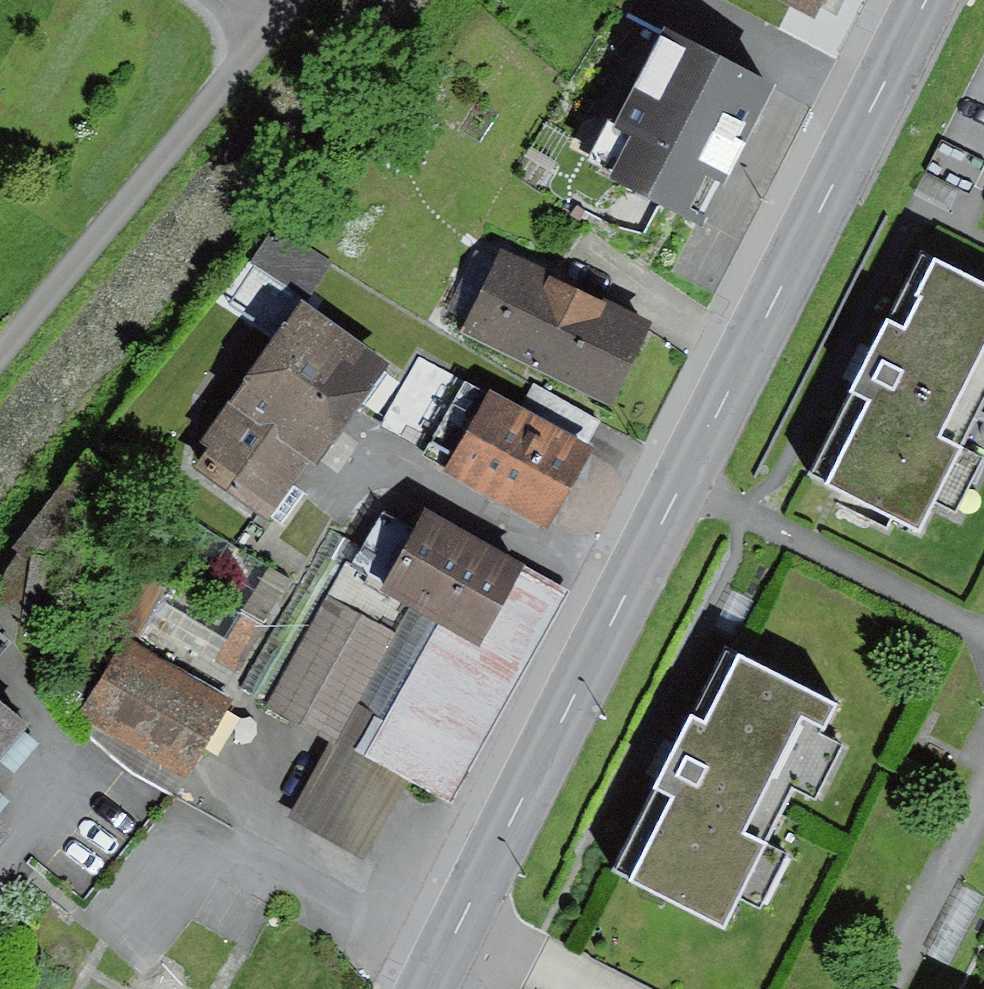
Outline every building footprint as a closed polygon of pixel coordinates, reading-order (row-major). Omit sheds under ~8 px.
[(816,16),(824,0),(785,0),(816,16)] [(774,85),(664,30),(615,126),(631,134),(609,178),(703,225),(774,85)] [(274,227),(252,262),(290,286),(293,282),(311,293),(331,263),(274,227)] [(652,323),(501,248),(461,329),(612,403),(652,323)] [(920,250),(862,366),(807,473),(920,530),(935,500),(955,510),(982,458),(959,447),(983,397),(983,282),(920,250)] [(207,447),(194,466),(269,518),(310,459),(318,464),(390,360),(300,298),(200,442),(207,447)] [(424,450),(463,379),(420,355),(381,427),(424,450)] [(520,410),(463,379),(424,450),(420,458),(546,526),(589,447),(586,446),(520,410)] [(534,384),(520,410),(586,446),(600,420),(534,384)] [(105,463),(87,449),(15,545),(33,559),(105,463)] [(524,563),(425,508),(414,527),(384,510),(363,548),(353,566),(383,583),(379,590),(478,645),(524,563)] [(353,566),(363,548),(331,530),(244,687),(275,705),(353,566)] [(383,583),(353,566),(275,705),(270,712),(331,746),(289,820),(362,862),(409,779),(453,804),(574,591),(524,563),(478,645),(379,590),(383,583)] [(269,567),(215,660),(237,672),(291,580),(269,567)] [(14,639),(0,628),(0,657),(14,639)] [(232,701),(127,639),(83,714),(188,776),(232,701)] [(839,704),(723,645),(663,764),(610,869),(724,927),(740,896),(760,905),(786,853),(768,843),(796,788),(815,798),(843,744),(824,734),(839,704)] [(33,726),(0,698),(0,765),(33,726)]
